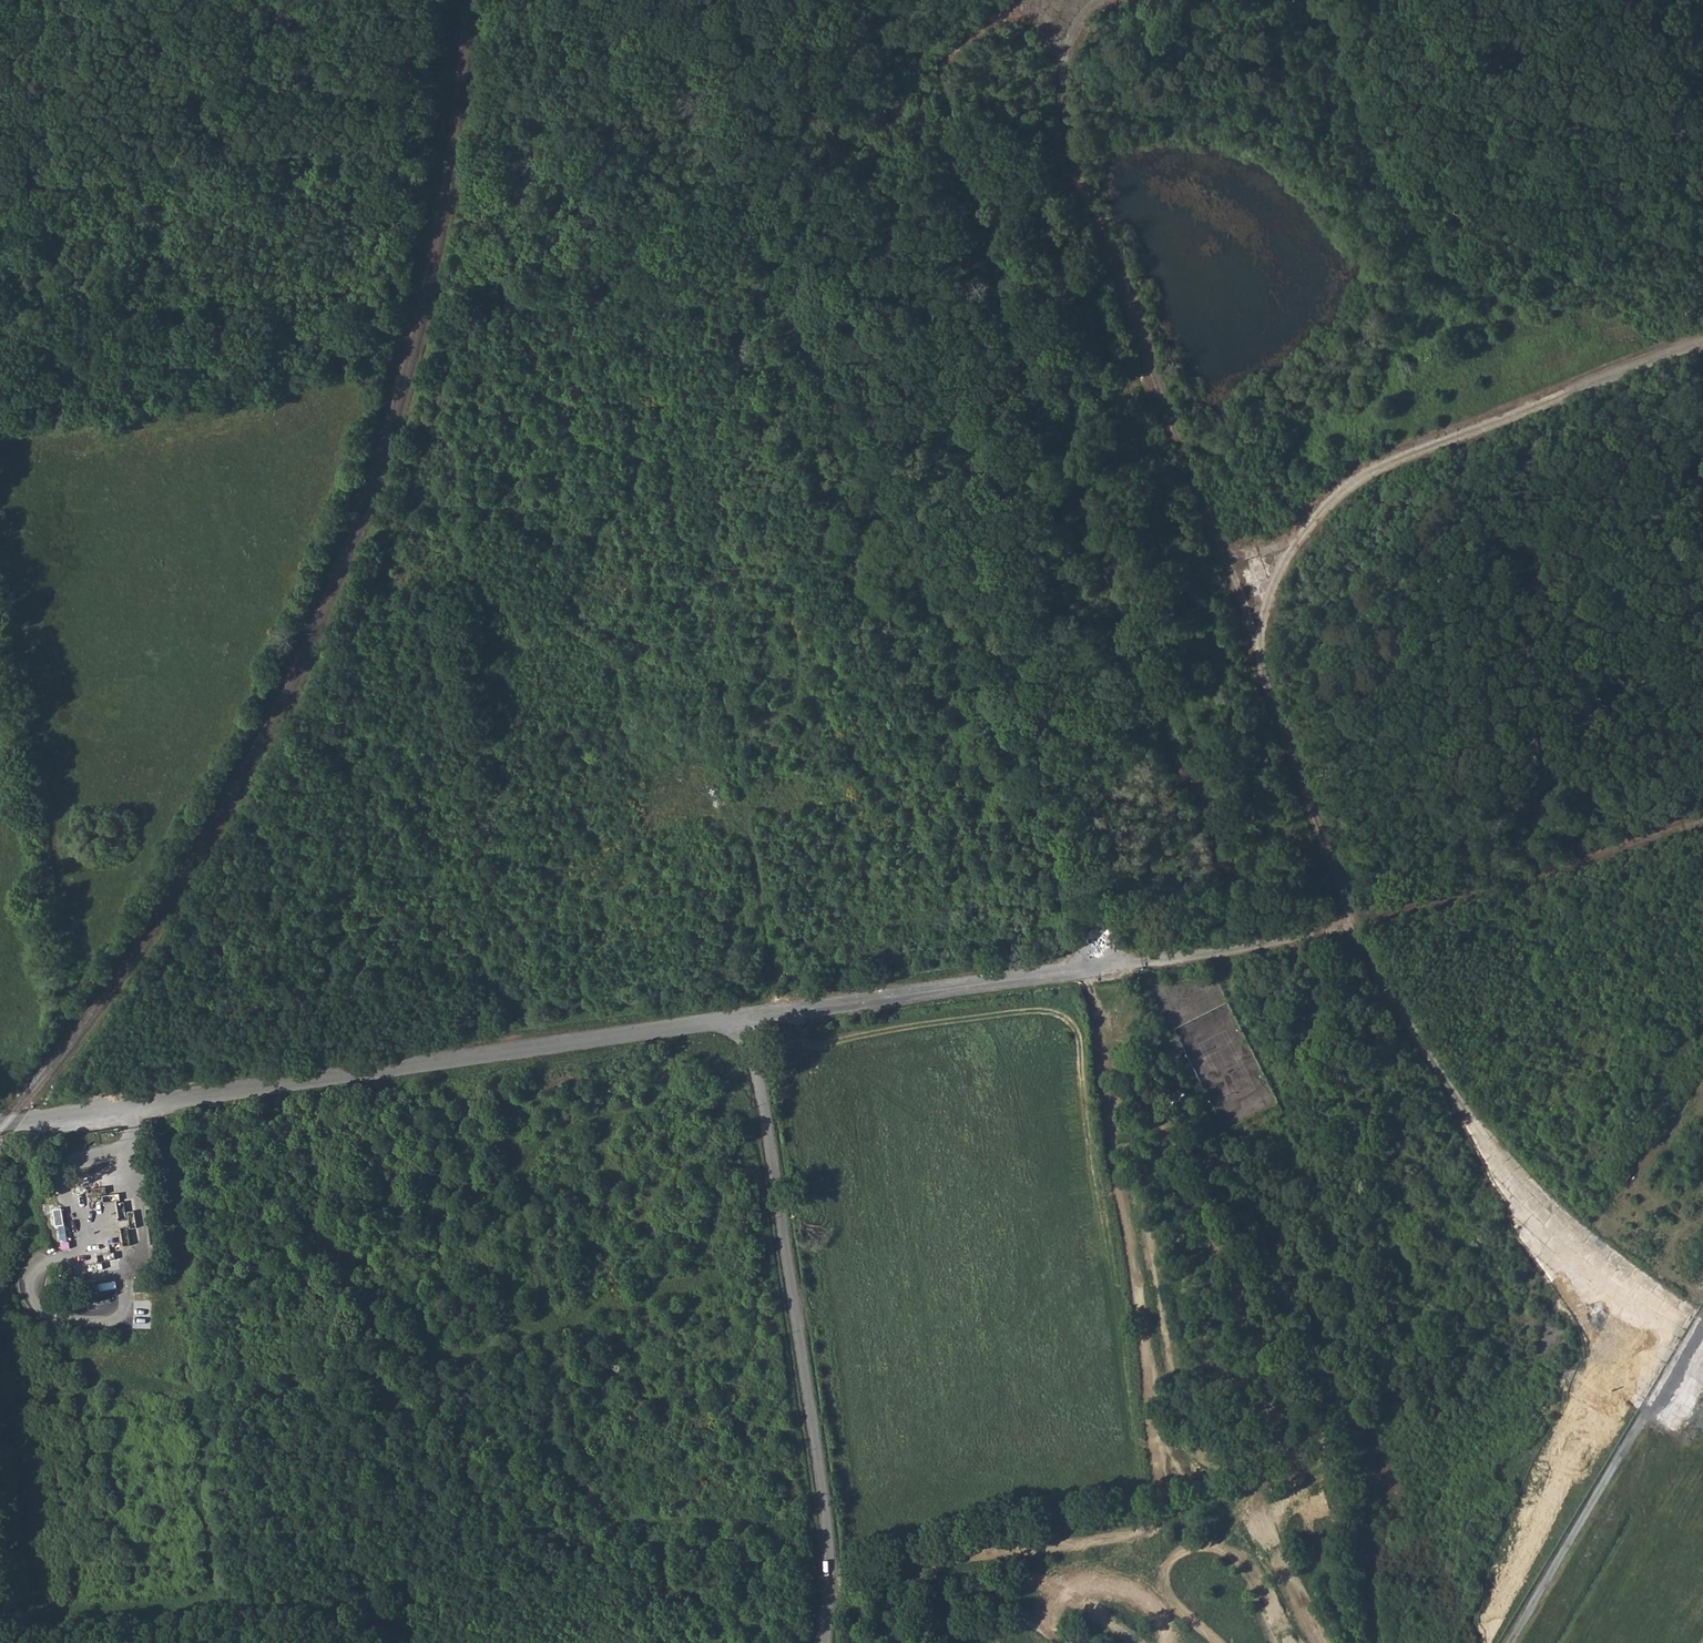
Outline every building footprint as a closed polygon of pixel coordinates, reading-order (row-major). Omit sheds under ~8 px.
[(56,1201),(58,1220),(68,1219),(66,1201),(56,1201)]
